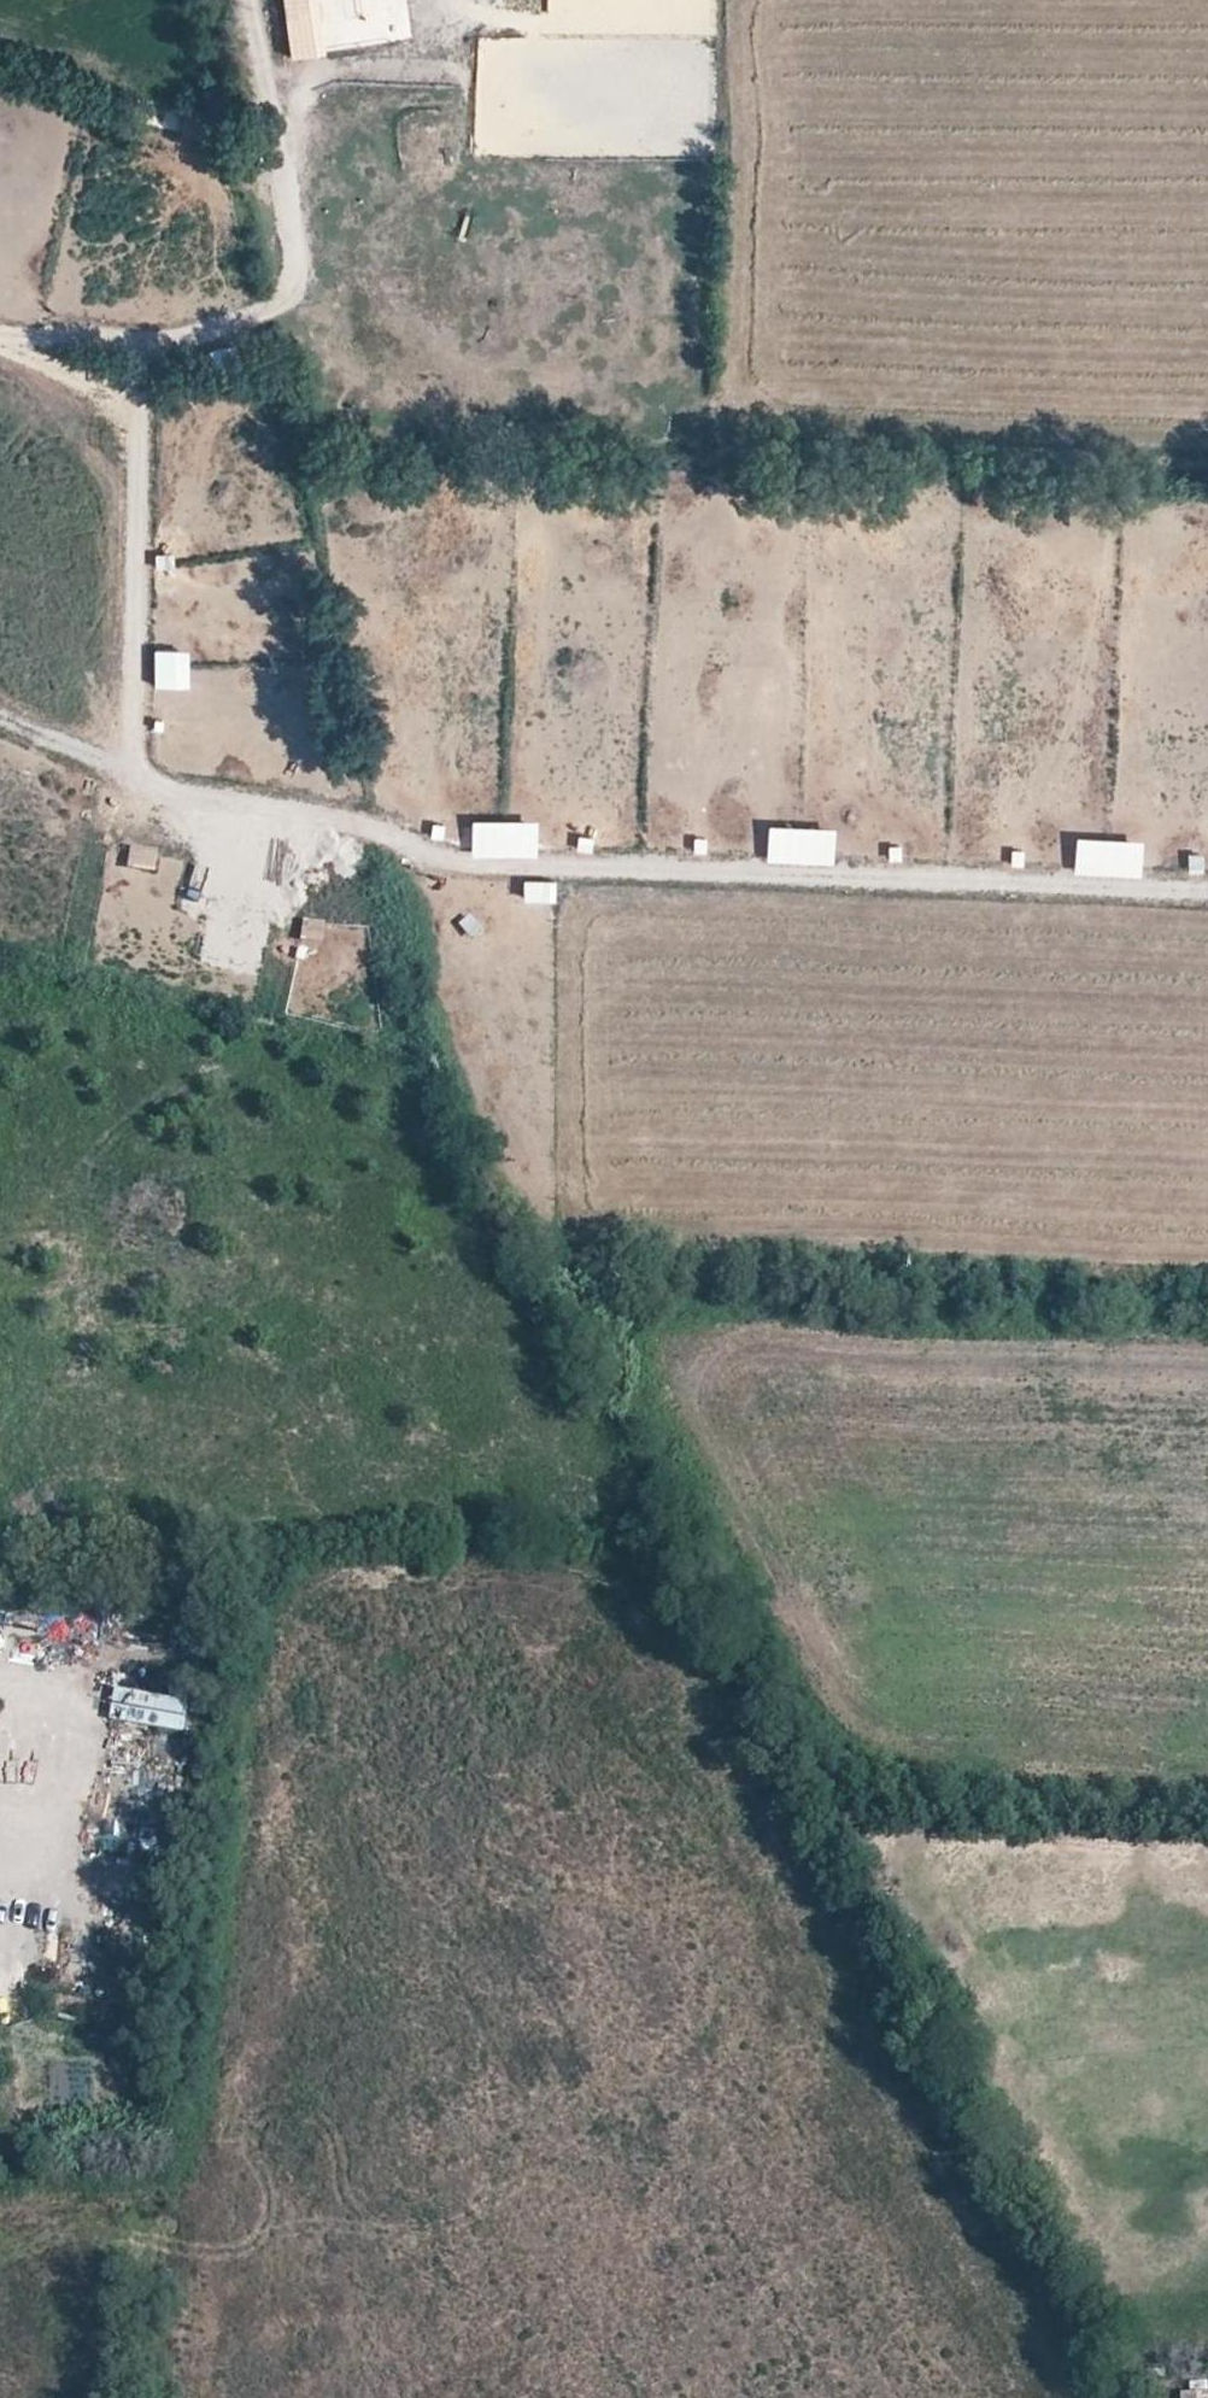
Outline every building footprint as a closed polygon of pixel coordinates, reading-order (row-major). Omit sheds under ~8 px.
[(517,27),(538,32),(542,12),(522,7),(517,27)] [(226,111),(187,102),(180,131),(218,142),(226,111)] [(51,1619),(53,1658),(86,1656),(84,1617),(51,1619)] [(111,1720),(185,1727),(188,1694),(114,1688),(111,1720)] [(4,1765),(10,1735),(0,1733),(0,1764),(4,1765)] [(1180,2371),(1179,2397),(1207,2397),(1207,2371),(1180,2371)]
